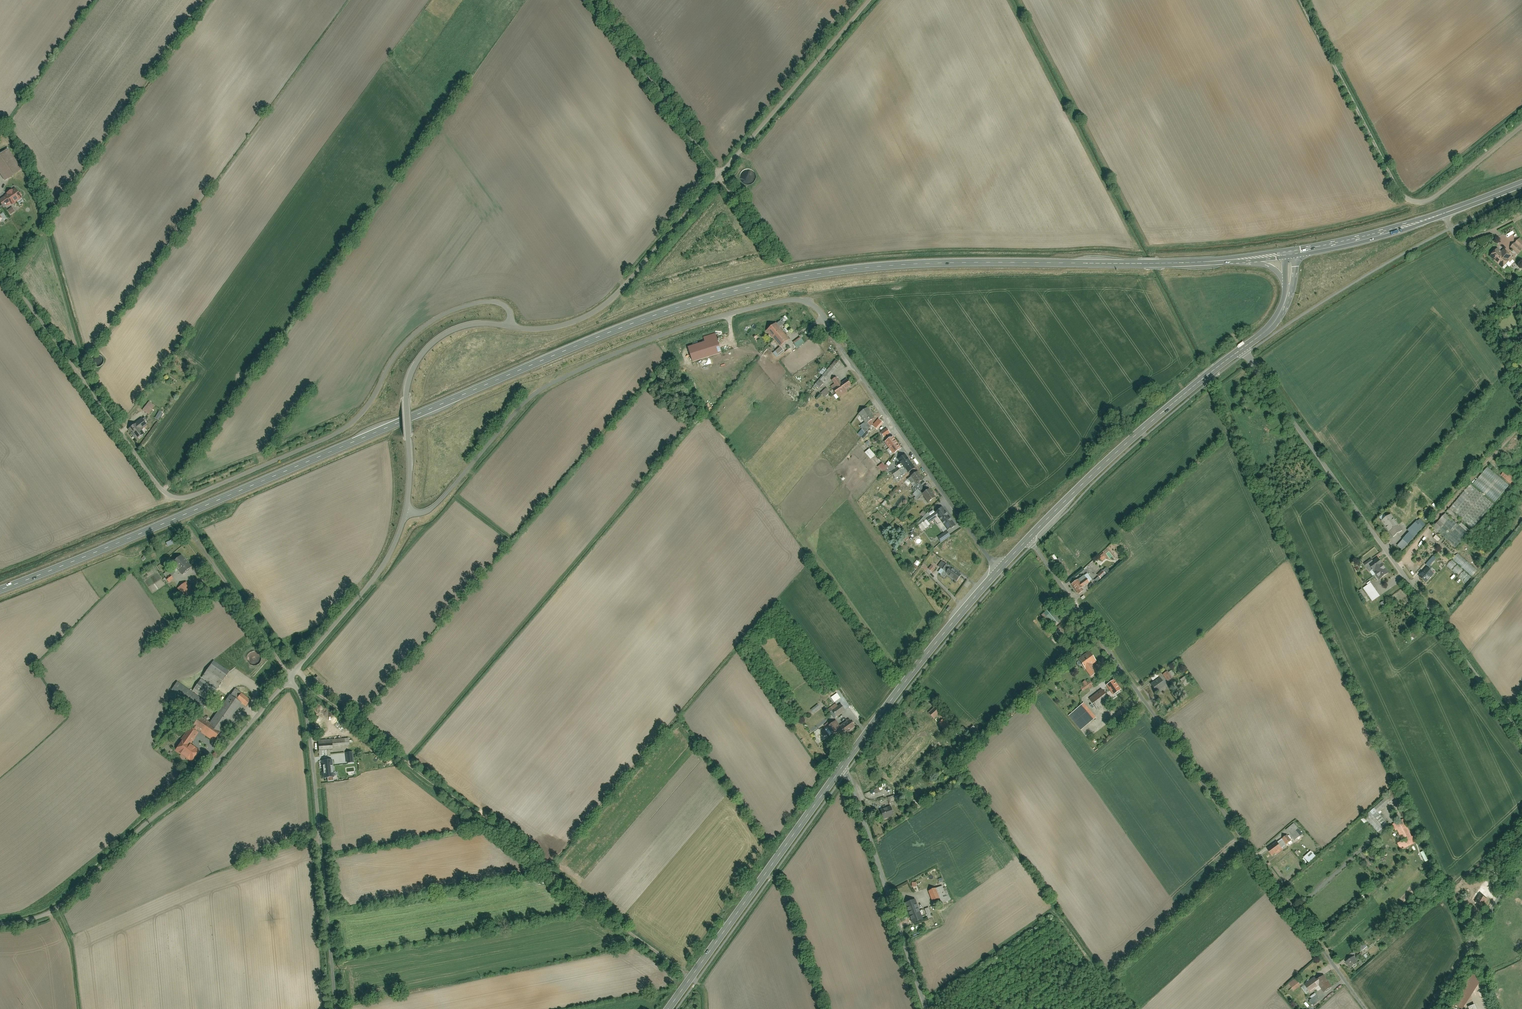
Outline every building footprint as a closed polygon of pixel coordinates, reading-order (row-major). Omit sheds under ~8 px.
[(8,150),(0,155),(0,175),(5,182),(22,171),(8,150)] [(0,200),(0,203),(2,207),(6,204),(9,208),(22,199),(15,189),(0,200)] [(1509,244),(1517,250),(1521,244),(1521,239),(1516,235),(1509,244)] [(1510,254),(1511,253),(1502,245),(1500,248),(1495,244),(1487,253),(1501,264),(1504,261),(1508,264),(1513,258),(1510,256),(1511,255),(1510,254)] [(776,323),(766,331),(779,347),(789,339),(776,323)] [(802,337),(794,342),(798,348),(806,343),(802,337)] [(826,388),(823,387),(842,363),(836,359),(815,387),(822,393),(826,388)] [(846,389),(851,386),(847,379),(841,383),(837,377),(832,380),(834,384),(831,386),(839,398),(847,392),(846,389)] [(822,393),(826,397),(830,393),(826,389),(822,393)] [(154,406),(148,402),(142,410),(147,415),(154,406)] [(875,418),(868,407),(859,413),(866,423),(875,418)] [(155,418),(160,420),(164,413),(160,410),(155,418)] [(142,420),(127,430),(135,441),(142,436),(139,431),(147,426),(142,420)] [(882,432),(886,437),(892,433),(888,428),(882,432)] [(901,448),(893,436),(885,442),(893,454),(901,448)] [(866,452),(872,459),(876,455),(871,448),(866,452)] [(908,473),(915,467),(906,454),(898,460),(908,473)] [(883,462),(879,467),(884,472),(893,464),(890,461),(886,465),(883,462)] [(1510,485),(1487,466),(1473,483),(1495,502),(1510,485)] [(1505,469),(1501,474),(1511,483),(1515,478),(1505,469)] [(917,484),(924,479),(918,471),(911,476),(917,484)] [(1494,503),(1470,483),(1449,508),(1473,528),(1494,503)] [(935,497),(930,489),(922,494),(928,502),(935,497)] [(947,531),(955,525),(943,507),(926,519),(929,523),(938,517),(947,531)] [(1466,530),(1443,510),(1431,524),(1453,544),(1466,530)] [(1398,524),(1391,514),(1386,518),(1381,521),(1388,531),(1389,531),(1393,537),(1401,532),(1397,525),(1398,524)] [(1425,524),(1419,519),(1408,531),(1409,532),(1414,536),(1425,524)] [(941,542),(951,536),(947,531),(938,537),(941,542)] [(1414,536),(1409,532),(1397,544),(1403,549),(1414,536)] [(1115,557),(1108,548),(1104,551),(1111,560),(1115,557)] [(1107,557),(1103,553),(1099,557),(1102,561),(1107,557)] [(1459,553),(1453,559),(1473,577),(1478,570),(1459,553)] [(191,566),(181,555),(172,564),(182,574),(191,566)] [(1436,558),(1433,556),(1426,563),(1429,566),(1436,558)] [(1389,572),(1378,557),(1373,561),(1371,558),(1363,564),(1370,573),(1371,572),(1373,575),(1374,574),(1379,580),(1389,572)] [(942,560),(939,566),(942,568),(939,572),(942,574),(949,564),(942,560)] [(1453,560),(1448,565),(1462,580),(1466,576),(1462,572),(1460,573),(1458,571),(1461,568),(1453,560)] [(151,569),(155,574),(160,570),(156,565),(151,569)] [(929,569),(927,567),(925,569),(931,575),(937,568),(933,565),(929,569)] [(1435,573),(1427,565),(1417,575),(1426,583),(1435,573)] [(957,581),(961,575),(950,568),(946,574),(957,581)] [(1104,571),(1102,570),(1098,575),(1103,579),(1110,570),(1107,568),(1104,571)] [(169,572),(164,574),(170,583),(174,580),(169,572)] [(1072,584),(1072,585),(1079,594),(1083,591),(1082,589),(1090,582),(1086,578),(1081,583),(1078,580),(1072,584)] [(194,592),(186,581),(176,589),(184,600),(194,592)] [(1371,582),(1363,588),(1372,600),(1380,595),(1371,582)] [(1362,589),(1359,591),(1365,601),(1369,599),(1362,589)] [(1054,627),(1061,620),(1051,608),(1043,615),(1054,627)] [(1418,630),(1405,638),(1408,642),(1421,634),(1418,630)] [(1095,662),(1090,655),(1079,663),(1090,679),(1097,674),(1091,666),(1095,662)] [(177,682),(170,691),(200,711),(206,702),(208,703),(229,672),(213,661),(192,692),(177,682)] [(1173,675),(1171,672),(1168,674),(1167,673),(1162,676),(1166,681),(1171,678),(1170,677),(1173,675)] [(313,682),(320,687),(325,682),(318,676),(313,682)] [(1184,677),(1180,681),(1184,687),(1189,683),(1184,677)] [(1165,685),(1160,678),(1150,685),(1155,692),(1165,685)] [(1092,685),(1089,682),(1087,684),(1085,681),(1081,684),(1083,686),(1080,688),(1082,692),(1088,687),(1089,689),(1092,687),(1091,685),(1092,685)] [(1119,691),(1112,682),(1105,687),(1113,696),(1119,691)] [(189,728),(174,750),(191,762),(199,750),(190,744),(198,734),(195,732),(197,730),(214,742),(241,703),(246,706),(250,699),(234,688),(210,723),(200,715),(191,728),(189,728)] [(1110,699),(1102,689),(1089,699),(1098,709),(1110,699)] [(837,691),(833,694),(835,695),(832,697),(836,702),(842,698),(837,691)] [(842,703),(833,710),(838,716),(847,710),(842,703)] [(819,704),(812,709),(814,713),(821,707),(819,704)] [(1094,719),(1082,704),(1070,715),(1082,729),(1094,719)] [(935,706),(929,713),(936,718),(942,711),(935,706)] [(947,717),(939,724),(948,733),(956,726),(947,717)] [(851,718),(841,725),(837,719),(828,726),(835,734),(838,732),(842,737),(856,725),(851,718)] [(348,738),(317,740),(318,750),(333,749),(333,745),(349,744),(348,738)] [(332,760),(321,762),(323,777),(333,776),(332,760)] [(891,804),(897,802),(895,795),(888,797),(891,804)] [(1374,808),(1378,812),(1389,803),(1385,798),(1374,808)] [(890,807),(881,810),(884,819),(893,816),(890,807)] [(1374,808),(1365,817),(1378,832),(1388,823),(1378,812),(1374,808)] [(1397,830),(1402,840),(1411,836),(1402,819),(1393,824),(1396,830),(1397,830)] [(1294,823),(1286,830),(1295,840),(1302,834),(1294,823)] [(1286,835),(1265,850),(1271,858),(1282,850),(1281,848),(1291,841),(1286,835)] [(1397,843),(1401,850),(1416,843),(1412,836),(1411,836),(1402,840),(1397,843)] [(1311,852),(1304,858),(1308,863),(1315,857),(1311,852)] [(944,885),(930,890),(934,900),(941,898),(943,904),(952,900),(947,887),(945,888),(944,885)] [(1486,890),(1480,887),(1477,893),(1479,895),(1482,896),(1486,890)] [(1482,896),(1479,895),(1475,902),(1483,907),(1487,899),(1482,896)] [(917,899),(908,902),(914,923),(924,920),(917,899)] [(1353,956),(1346,962),(1350,968),(1358,963),(1353,956)] [(1481,978),(1472,972),(1453,1003),(1462,1008),(1481,978)] [(1317,980),(1315,977),(1303,985),(1310,994),(1316,990),(1317,992),(1321,989),(1324,992),(1332,986),(1324,975),(1317,980)] [(1300,987),(1295,980),(1288,985),(1293,992),(1300,987)] [(1315,1006),(1322,1000),(1318,995),(1311,1000),(1315,1006)]
